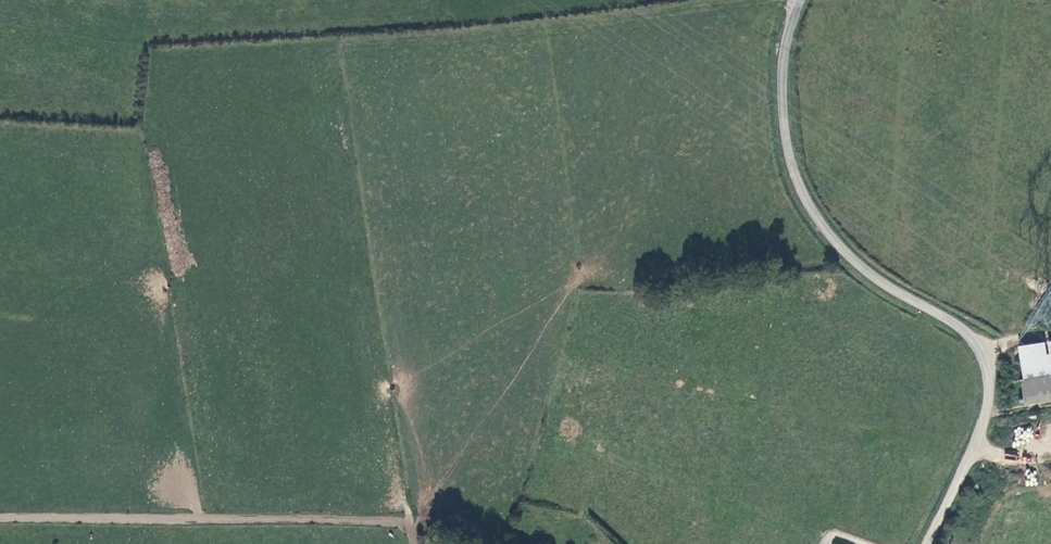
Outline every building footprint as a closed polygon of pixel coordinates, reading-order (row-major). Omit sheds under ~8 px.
[(1022,346),(1026,380),(1024,380),(1027,401),(1050,398),(1050,342),(1022,346)]
